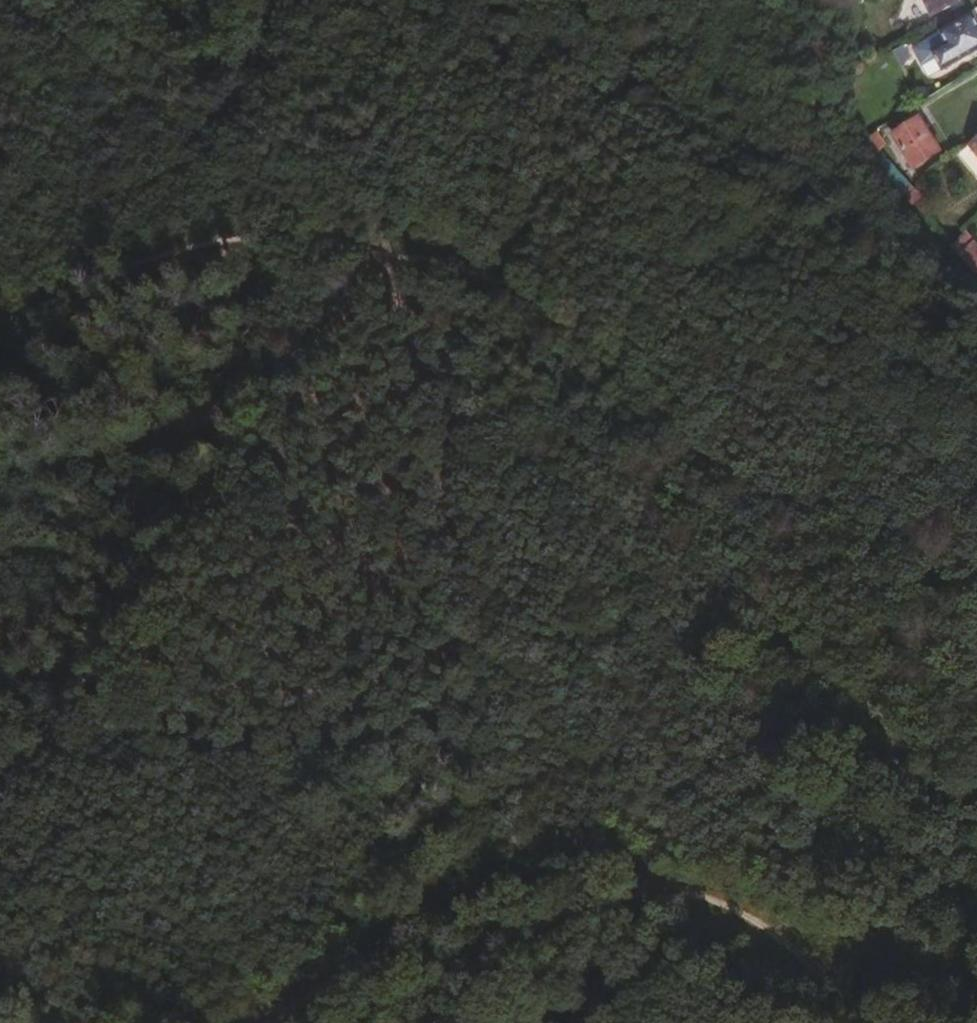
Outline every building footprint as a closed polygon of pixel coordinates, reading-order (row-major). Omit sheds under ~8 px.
[(935,14),(965,0),(928,0),(935,14)] [(937,34),(951,62),(976,49),(976,13),(937,34)] [(924,62),(913,40),(899,48),(910,69),(924,62)] [(924,99),(936,91),(934,87),(920,88),(924,99)] [(916,118),(888,137),(911,168),(938,149),(916,118)] [(878,133),(858,137),(863,158),(882,154),(878,133)] [(893,189),(902,182),(882,155),(872,162),(893,189)] [(967,237),(961,230),(950,241),(955,248),(967,237)]
